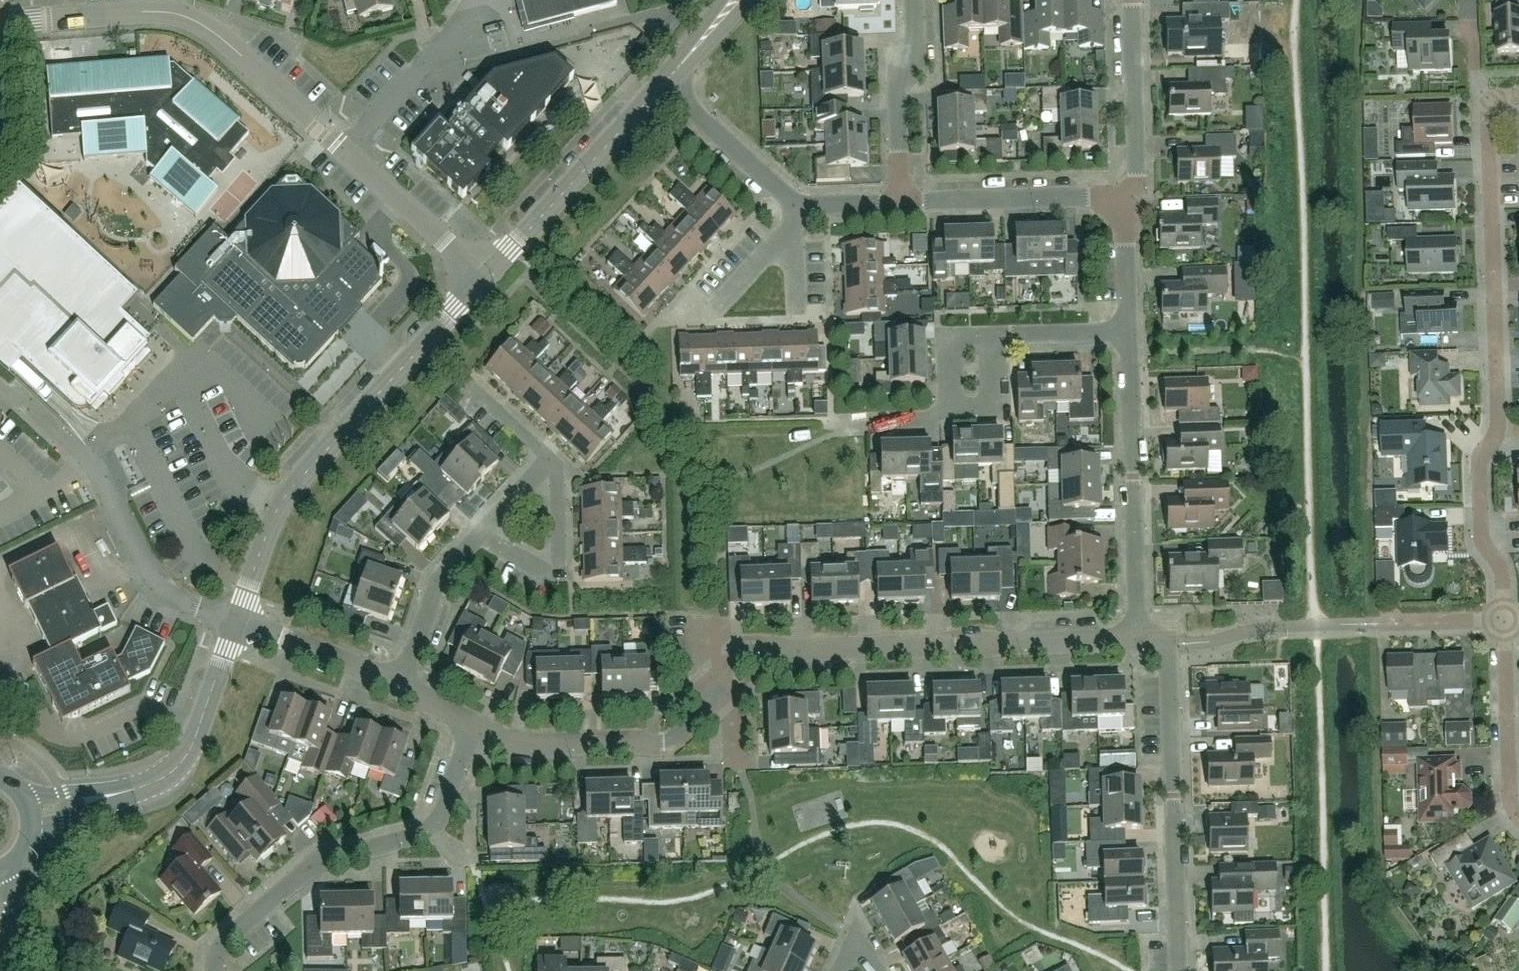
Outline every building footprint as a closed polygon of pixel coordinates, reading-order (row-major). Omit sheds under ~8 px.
[(256,2),(259,7),(267,10),(273,7),(289,12),(293,0),(250,0),(256,2)] [(345,14),(356,11),(358,19),(391,10),(389,0),(342,0),(345,14)] [(527,28),(571,17),(572,16),(615,5),(614,0),(519,0),(527,28)] [(872,8),(875,8),(874,0),(834,0),(835,10),(858,9),(858,12),(872,12),(872,8)] [(941,10),(942,50),(966,49),(965,31),(981,30),(980,0),(954,0),(955,9),(941,10)] [(981,30),(999,29),(999,46),(1022,45),(1021,17),(1021,7),(1007,7),(1007,0),(980,0),(981,30)] [(1021,17),(1022,45),(1022,50),(1047,49),(1046,36),(1062,35),(1060,0),(1035,0),(1035,16),(1021,17)] [(1062,35),(1077,35),(1078,48),(1102,47),(1101,14),(1087,15),(1086,0),(1060,0),(1062,35)] [(1424,8),(1432,0),(1416,0),(1424,8)] [(1495,14),(1497,53),(1518,53),(1518,0),(1495,0),(1495,14)] [(1219,57),(1218,47),(1218,22),(1228,22),(1227,4),(1192,6),(1192,21),(1165,22),(1166,55),(1183,54),(1183,58),(1219,57)] [(1409,71),(1449,70),(1448,37),(1422,38),(1422,25),(1393,26),(1394,52),(1408,51),(1409,71)] [(843,36),(835,36),(808,37),(809,60),(822,59),(822,72),(861,71),(860,47),(843,47),(843,36)] [(635,43),(626,56),(635,63),(645,51),(635,43)] [(172,65),(168,66),(167,59),(45,68),(50,139),(80,136),(82,160),(145,155),(145,165),(153,172),(148,179),(194,218),(216,193),(205,184),(247,134),(235,124),(238,121),(192,81),(191,82),(172,65)] [(437,122),(433,126),(410,152),(461,199),(488,169),(485,166),(502,147),(506,150),(572,78),(553,61),(491,77),(461,110),(462,111),(445,129),(437,122)] [(1224,96),(1224,86),(1224,69),(1193,70),(1194,86),(1167,86),(1168,117),(1208,116),(1207,94),(1214,94),(1214,96),(1224,96)] [(822,72),(810,73),(810,87),(811,110),(812,110),(846,109),(846,97),(862,96),(861,71),(822,72)] [(1060,125),(1094,124),(1093,100),(1069,101),(1068,89),(1041,90),(1041,111),(1060,111),(1060,125)] [(938,129),(971,128),(971,113),(986,113),(985,91),(961,92),(961,104),(937,105),(938,129)] [(1424,157),(1424,144),(1451,143),(1450,107),(1414,108),(1415,130),(1401,130),(1401,144),(1396,144),(1396,157),(1424,157)] [(846,109),(812,110),(813,125),(813,131),(825,134),(826,146),(863,144),(862,122),(847,123),(846,109)] [(1094,124),(1060,125),(1061,139),(1042,140),(1043,161),(1070,161),(1070,149),(1094,148),(1094,124)] [(1360,126),(1364,146),(1375,144),(1371,124),(1360,126)] [(972,142),(971,128),(938,129),(938,153),(963,152),(963,164),(1001,163),(1000,141),(972,142)] [(1235,158),(1234,136),(1204,137),(1204,151),(1176,152),(1176,182),(1218,181),(1217,159),(1235,158)] [(826,158),(814,162),(815,182),(843,181),(843,167),(849,167),(864,167),(863,144),(826,146),(826,158)] [(1436,178),(1435,164),(1398,165),(1399,191),(1408,191),(1409,211),(1453,210),(1452,178),(1436,178)] [(173,271),(179,276),(152,306),(191,342),(213,318),(218,323),(230,323),(235,318),(291,370),(293,369),(294,370),(301,370),(302,368),(304,370),(336,334),(332,331),(356,305),(358,307),(380,283),(379,281),(384,276),(378,271),(380,270),(352,243),(358,237),(298,182),(297,183),(295,182),(284,182),(283,184),(281,182),(227,241),(213,228),(173,271)] [(0,208),(0,352),(6,346),(20,360),(70,406),(85,407),(88,410),(89,409),(102,396),(106,400),(108,401),(124,383),(123,382),(119,378),(131,365),(145,349),(142,346),(148,339),(119,312),(135,294),(76,239),(17,185),(0,208)] [(678,185),(673,191),(717,232),(733,214),(705,189),(695,200),(678,185)] [(717,232),(673,191),(668,196),(685,211),(674,223),(702,248),(717,232)] [(1199,248),(1198,226),(1215,225),(1215,201),(1185,202),(1186,218),(1158,219),(1159,244),(1158,244),(1158,249),(1199,248)] [(1377,205),(1361,206),(1362,221),(1378,220),(1377,205)] [(654,225),(650,231),(687,265),(702,248),(674,223),(664,234),(654,225)] [(687,265),(650,231),(642,224),(637,230),(654,245),(644,256),(671,282),(687,265)] [(1062,229),(1038,230),(1039,263),(1053,263),(1054,277),(1075,277),(1075,253),(1063,253),(1062,229)] [(1408,274),(1455,273),(1454,240),(1417,241),(1416,229),(1387,230),(1387,242),(1407,242),(1408,274)] [(1015,252),(1003,253),(1004,273),(1004,279),(1025,278),(1025,264),(1039,263),(1038,230),(1014,230),(1015,246),(1015,252)] [(990,231),(966,232),(967,266),(982,265),(982,273),(1004,273),(1003,247),(991,247),(990,231)] [(921,232),(908,232),(907,250),(921,250),(921,232)] [(943,238),(931,238),(931,249),(932,275),(932,281),(953,280),(953,274),(953,266),(967,266),(966,232),(942,232),(943,238)] [(844,269),(881,268),(894,267),(894,260),(881,260),(881,244),(843,245),(844,269)] [(616,252),(611,257),(656,298),(671,282),(644,256),(633,268),(616,252)] [(656,298),(611,257),(606,263),(623,279),(612,290),(640,316),(656,298)] [(882,283),(881,268),(844,269),(844,291),(895,290),(895,282),(882,283)] [(1182,271),(1182,286),(1160,286),(1161,314),(1204,313),(1203,295),(1224,294),(1223,270),(1182,271)] [(895,297),(895,290),(844,291),(845,315),(883,314),(883,298),(895,297)] [(1434,294),(1405,295),(1406,316),(1417,315),(1418,335),(1457,333),(1456,305),(1444,306),(1444,293),(1434,294)] [(1369,306),(1390,307),(1390,298),(1369,297),(1369,306)] [(888,360),(922,359),(921,335),(897,335),(896,324),(872,324),(874,360),(888,360)] [(815,334),(792,335),(793,385),(801,385),(801,372),(817,372),(815,334)] [(770,373),(769,335),(746,336),(748,387),(756,387),(755,374),(770,373)] [(793,385),(792,335),(769,335),(770,373),(786,373),(786,386),(793,385)] [(746,336),(724,337),(725,375),(740,374),(741,397),(748,397),(748,387),(746,336)] [(725,375),(724,337),(701,338),(703,398),(710,398),(710,375),(725,375)] [(703,398),(701,338),(677,338),(679,376),(695,376),(695,398),(703,398)] [(503,384),(537,347),(531,342),(523,351),(511,340),(485,368),(503,384)] [(542,341),(537,347),(503,384),(519,400),(545,372),(534,361),(548,346),(542,341)] [(1459,397),(1458,377),(1447,378),(1447,366),(1437,366),(1437,353),(1410,354),(1411,378),(1418,378),(1419,406),(1448,406),(1448,397),(1459,397)] [(922,359),(888,360),(889,374),(874,374),(875,396),(899,395),(899,383),(923,383),(922,359)] [(1077,368),(1053,369),(1054,405),(1067,404),(1068,421),(1092,420),(1092,394),(1078,394),(1077,368)] [(1030,375),(1016,375),(1017,396),(1018,423),(1042,422),(1042,405),(1054,405),(1053,369),(1029,370),(1030,375)] [(545,372),(519,400),(536,415),(570,378),(565,373),(556,382),(545,372)] [(570,378),(536,415),(552,431),(578,403),(567,392),(576,383),(570,378)] [(1194,425),(1218,424),(1218,410),(1206,410),(1205,380),(1163,382),(1164,412),(1193,411),(1194,425)] [(609,402),(603,409),(569,446),(586,462),(612,434),(600,423),(615,408),(609,402)] [(578,403),(552,431),(569,446),(603,409),(598,404),(589,413),(578,403)] [(456,440),(447,450),(454,457),(481,482),(496,465),(481,451),(490,441),(471,423),(456,440)] [(1406,491),(1420,490),(1420,487),(1446,486),(1444,438),(1424,439),(1424,425),(1381,426),(1382,457),(1408,456),(1409,477),(1406,477),(1406,491)] [(1218,452),(1217,427),(1179,429),(1179,443),(1165,443),(1166,471),(1205,470),(1205,452),(1218,452)] [(999,432),(975,433),(976,467),(990,466),(991,485),(996,485),(997,511),(1013,511),(1012,484),(1012,456),(1000,457),(999,432)] [(940,469),(940,483),(962,482),(977,481),(976,476),(976,467),(975,433),(951,434),(952,458),(940,458),(940,469)] [(905,479),(904,445),(880,446),(880,470),(868,471),(869,495),(891,494),(890,479),(905,479)] [(928,445),(904,445),(905,479),(919,479),(919,493),(919,505),(941,505),(941,493),(940,483),(940,469),(940,458),(940,450),(928,451),(928,445)] [(1071,449),(1045,450),(1046,472),(1046,486),(1097,485),(1096,461),(1071,461),(1071,449)] [(418,451),(408,463),(422,476),(441,493),(450,483),(466,498),(481,482),(454,457),(447,450),(433,465),(418,451)] [(413,486),(398,503),(405,509),(433,534),(448,518),(432,503),(441,493),(422,476),(413,486)] [(1226,510),(1225,483),(1182,485),(1183,501),(1166,501),(1167,530),(1211,529),(1210,511),(1226,510)] [(1097,509),(1097,485),(1046,486),(1047,522),(1073,521),(1072,509),(1097,509)] [(581,513),(632,511),(632,504),(619,504),(619,488),(581,489),(581,513)] [(383,519),(374,529),(392,546),(401,536),(417,551),(433,534),(405,509),(398,503),(383,519)] [(1392,529),(1392,521),(1404,521),(1404,507),(1374,508),(1375,529),(1392,529)] [(632,519),(632,511),(581,513),(582,535),(620,534),(619,519),(632,519)] [(1430,553),(1447,552),(1446,526),(1429,526),(1429,524),(1397,525),(1398,569),(1406,569),(1406,574),(1408,579),(1412,582),(1417,584),(1421,584),(1426,582),(1429,578),(1431,573),(1430,568),(1430,553)] [(1057,563),(1102,562),(1101,541),(1072,542),(1072,529),(1046,529),(1047,552),(1056,551),(1057,563)] [(620,550),(620,534),(582,535),(582,558),(645,556),(645,549),(620,550)] [(1240,569),(1239,542),(1207,543),(1207,557),(1168,558),(1168,593),(1215,592),(1215,570),(1240,569)] [(818,545),(798,546),(799,570),(809,570),(810,604),(833,603),(832,570),(819,570),(818,545)] [(777,572),(763,572),(764,606),(788,605),(787,581),(799,580),(799,570),(798,546),(776,547),(777,572)] [(106,606),(91,614),(75,581),(72,582),(56,549),(21,566),(19,568),(17,571),(17,574),(18,578),(11,581),(24,608),(26,607),(50,655),(50,656),(69,646),(70,647),(115,625),(106,606)] [(986,564),(973,564),(974,600),(998,599),(997,574),(1011,574),(1010,549),(986,549),(986,564)] [(973,564),(959,565),(959,550),(936,551),(937,577),(949,576),(950,601),(974,600),(973,564)] [(380,572),(385,559),(361,551),(356,565),(365,568),(358,589),(393,600),(401,579),(380,572)] [(913,568),(898,568),(899,603),(902,603),(904,605),(916,605),(918,602),(923,602),(922,591),(932,591),(931,575),(931,551),(912,551),(913,568)] [(883,553),(864,553),(864,554),(866,577),(875,577),(876,603),(899,603),(898,568),(887,568),(887,553),(883,553)] [(845,555),(846,569),(832,570),(833,603),(857,603),(856,577),(865,577),(864,554),(845,555)] [(645,556),(582,558),(583,582),(621,581),(621,565),(645,564),(645,556)] [(764,606),(763,572),(749,573),(749,558),(727,559),(728,583),(740,582),(740,607),(764,606)] [(1102,562),(1057,563),(1057,575),(1048,576),(1048,598),(1074,597),(1074,584),(1102,583),(1102,562)] [(349,586),(342,606),(337,619),(361,627),(366,615),(386,622),(393,600),(358,589),(349,586)] [(462,613),(450,638),(463,645),(452,665),(472,675),(489,642),(479,636),(485,625),(462,613)] [(50,656),(50,655),(31,664),(37,675),(52,706),(54,709),(57,712),(59,710),(71,715),(72,717),(76,717),(79,715),(129,691),(125,684),(149,673),(163,644),(135,629),(120,658),(114,661),(110,653),(80,668),(70,647),(69,646),(50,656)] [(500,647),(489,642),(472,675),(492,685),(503,665),(516,671),(520,663),(525,645),(506,635),(500,647)] [(655,646),(635,647),(635,661),(623,662),(624,697),(647,696),(646,674),(656,674),(655,646)] [(623,662),(610,662),(610,647),(589,648),(590,652),(590,676),(600,676),(601,697),(624,697),(623,662)] [(569,663),(557,664),(558,698),(581,698),(581,676),(590,676),(590,652),(569,652),(569,663)] [(526,654),(524,660),(525,678),(525,685),(535,685),(535,699),(558,698),(557,664),(557,653),(535,653),(526,654)] [(1438,658),(1425,658),(1426,703),(1427,703),(1444,703),(1444,691),(1463,690),(1462,655),(1438,656),(1438,658)] [(1426,703),(1425,658),(1412,658),(1412,657),(1388,657),(1389,693),(1408,692),(1408,709),(1427,709),(1427,703),(1426,703)] [(1121,682),(1095,683),(1097,732),(1133,731),(1132,707),(1122,707),(1121,682)] [(1070,708),(1060,709),(1060,731),(1061,733),(1097,732),(1095,683),(1069,684),(1070,708)] [(1047,684),(1023,685),(1024,720),(1037,720),(1040,730),(1040,732),(1060,731),(1060,709),(1060,705),(1048,705),(1047,684)] [(1024,720),(1023,685),(999,686),(1000,707),(988,707),(988,733),(1011,733),(1011,721),(1024,720)] [(977,686),(954,687),(955,721),(955,731),(968,731),(979,730),(977,686)] [(931,688),(931,711),(922,711),(922,713),(922,735),(944,735),(944,721),(955,721),(954,687),(931,688)] [(1247,687),(1204,688),(1205,718),(1214,717),(1215,731),(1236,730),(1260,730),(1260,703),(1262,700),(1262,689),(1260,687),(1247,687)] [(922,713),(912,714),(911,688),(888,689),(889,723),(903,722),(903,744),(923,744),(922,735),(922,713)] [(865,690),(866,715),(856,715),(857,746),(876,745),(875,723),(889,723),(888,689),(865,690)] [(792,695),(793,707),(768,708),(768,732),(805,730),(804,717),(818,716),(818,694),(792,695)] [(257,721),(250,743),(273,751),(287,757),(305,708),(280,699),(274,716),(271,726),(257,721)] [(287,757),(286,760),(300,765),(299,768),(323,776),(324,772),(337,737),(323,733),(326,726),(329,717),(305,708),(287,757)] [(1446,746),(1470,746),(1469,725),(1445,726),(1446,746)] [(337,737),(324,772),(346,780),(352,764),(368,770),(380,734),(355,726),(352,735),(350,740),(337,736),(337,737)] [(1406,748),(1405,726),(1381,727),(1382,749),(1406,748)] [(819,730),(805,730),(768,732),(769,756),(794,755),(794,767),(820,766),(819,743),(819,730)] [(380,734),(368,770),(384,776),(378,791),(400,799),(413,763),(400,758),(405,743),(380,734)] [(989,762),(988,735),(976,735),(977,762),(989,762)] [(1268,740),(1234,740),(1234,754),(1206,755),(1207,787),(1251,786),(1250,759),(1268,759),(1268,740)] [(923,748),(923,757),(936,756),(935,747),(923,748)] [(1058,750),(1059,766),(1074,765),(1073,749),(1058,750)] [(1405,774),(1405,766),(1404,750),(1382,751),(1383,776),(1405,774)] [(247,751),(242,764),(251,775),(258,755),(247,751)] [(1021,754),(1022,769),(1038,768),(1037,753),(1021,754)] [(1453,760),(1418,761),(1420,823),(1455,822),(1455,816),(1458,816),(1457,813),(1462,813),(1469,805),(1469,796),(1461,789),(1454,789),(1454,777),(1458,774),(1458,769),(1453,767),(1453,760)] [(1048,799),(1058,799),(1056,767),(1046,767),(1048,799)] [(1099,770),(1087,771),(1087,793),(1088,807),(1102,806),(1138,806),(1138,781),(1113,782),(1113,770),(1099,770)] [(276,780),(265,776),(262,786),(272,789),(276,780)] [(683,815),(682,777),(658,778),(659,802),(647,802),(648,829),(684,828),(683,815)] [(706,777),(682,777),(683,815),(684,828),(697,827),(720,827),(719,800),(719,790),(706,790),(706,777)] [(278,806),(255,778),(235,796),(245,808),(229,822),(224,816),(207,830),(236,863),(248,853),(256,862),(284,838),(266,816),(278,806)] [(631,784),(607,785),(608,819),(622,818),(623,843),(642,843),(641,819),(632,819),(631,784)] [(584,786),(585,820),(576,821),(576,845),(596,844),(595,819),(608,819),(607,785),(584,786)] [(488,827),(522,826),(521,813),(535,812),(535,788),(508,788),(508,802),(487,803),(488,827)] [(737,795),(730,795),(727,795),(727,810),(737,810),(737,795)] [(1256,816),(1255,804),(1230,805),(1230,817),(1208,817),(1209,853),(1245,852),(1244,817),(1256,816)] [(1138,806),(1102,806),(1103,820),(1088,820),(1089,843),(1114,842),(1114,830),(1139,830),(1138,806)] [(522,826),(488,827),(489,851),(510,850),(510,862),(545,861),(544,849),(536,849),(536,839),(522,840),(522,826)] [(1384,827),(1384,832),(1383,832),(1384,861),(1410,860),(1410,846),(1401,847),(1400,826),(1384,827)] [(1466,834),(1429,856),(1439,872),(1446,867),(1471,909),(1507,887),(1500,875),(1507,871),(1488,840),(1475,848),(1466,834)] [(172,892),(193,915),(219,893),(198,870),(210,860),(190,836),(173,850),(182,862),(160,881),(171,893),(172,892)] [(1114,842),(1089,843),(1084,843),(1085,870),(1102,869),(1103,883),(1140,881),(1140,869),(1143,869),(1143,855),(1116,856),(1115,842),(1114,842)] [(1217,882),(1210,882),(1211,920),(1212,920),(1212,913),(1233,912),(1233,925),(1251,925),(1251,912),(1250,891),(1274,890),(1274,866),(1238,867),(1217,868),(1217,882)] [(906,869),(872,888),(878,899),(871,903),(882,924),(911,907),(924,900),(917,888),(906,869)] [(1103,897),(1086,897),(1087,924),(1119,923),(1118,908),(1145,907),(1144,893),(1141,894),(1140,881),(1103,883),(1103,897)] [(425,922),(424,884),(398,885),(398,908),(384,908),(385,925),(385,935),(408,935),(408,922),(425,922)] [(450,884),(424,884),(425,922),(441,921),(442,934),(465,934),(464,907),(450,907),(450,884)] [(345,936),(345,897),(319,898),(319,927),(306,927),(306,951),(331,951),(330,936),(345,936)] [(385,935),(385,925),(371,926),(371,897),(345,897),(345,936),(360,936),(360,950),(385,949),(385,935)] [(1494,921),(1510,932),(1518,920),(1518,905),(1510,898),(1494,921)] [(141,932),(147,918),(118,904),(107,928),(126,937),(117,957),(144,969),(145,967),(155,970),(162,970),(173,946),(141,932)] [(918,919),(911,907),(882,924),(893,944),(915,931),(919,938),(937,928),(939,927),(931,911),(918,919)] [(954,918),(949,910),(938,916),(942,925),(954,918)] [(790,936),(795,925),(772,915),(763,935),(776,941),(770,954),(803,969),(813,947),(790,936)] [(919,938),(918,939),(922,946),(901,958),(909,970),(924,970),(943,961),(936,949),(946,944),(937,928),(919,938)] [(1212,951),(1212,970),(1264,970),(1264,958),(1277,958),(1276,933),(1244,934),(1245,950),(1212,951)] [(747,970),(802,970),(803,969),(770,954),(760,949),(754,961),(751,960),(747,970)] [(678,967),(682,959),(670,954),(667,962),(678,967)] [(677,970),(694,970),(696,966),(693,965),(682,959),(678,967),(677,970)] [(564,960),(540,960),(540,970),(564,970),(564,960)] [(624,960),(595,960),(595,970),(624,970),(624,960)] [(924,970),(948,970),(943,961),(924,970)]
